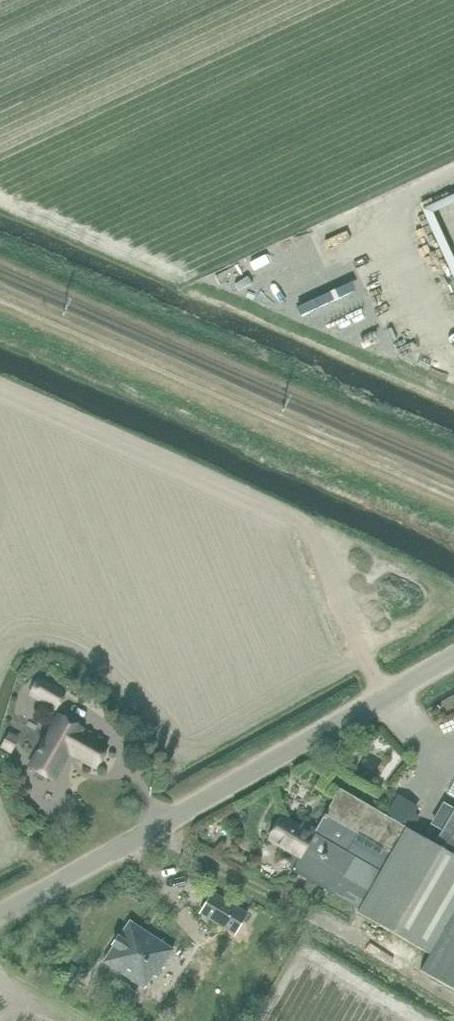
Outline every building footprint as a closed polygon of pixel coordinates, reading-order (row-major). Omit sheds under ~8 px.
[(56,711),(67,691),(37,675),(27,695),(56,711)] [(54,713),(27,766),(54,781),(70,753),(96,768),(107,747),(82,733),(83,729),(54,713)] [(12,753),(19,740),(9,734),(1,747),(12,753)] [(435,845),(405,829),(412,818),(393,806),(387,816),(340,788),(313,835),(283,818),(271,840),(288,849),(285,854),(282,853),(281,853),(279,856),(277,859),(276,862),(277,865),(278,866),(280,867),(284,867),(287,866),(291,868),(360,907),(357,913),(430,954),(420,972),(453,992),(453,812),(435,845)] [(199,914),(235,936),(249,914),(213,892),(199,914)] [(157,978),(174,951),(130,922),(120,937),(119,937),(113,946),(114,946),(104,962),(144,989),(153,975),(157,978)]
